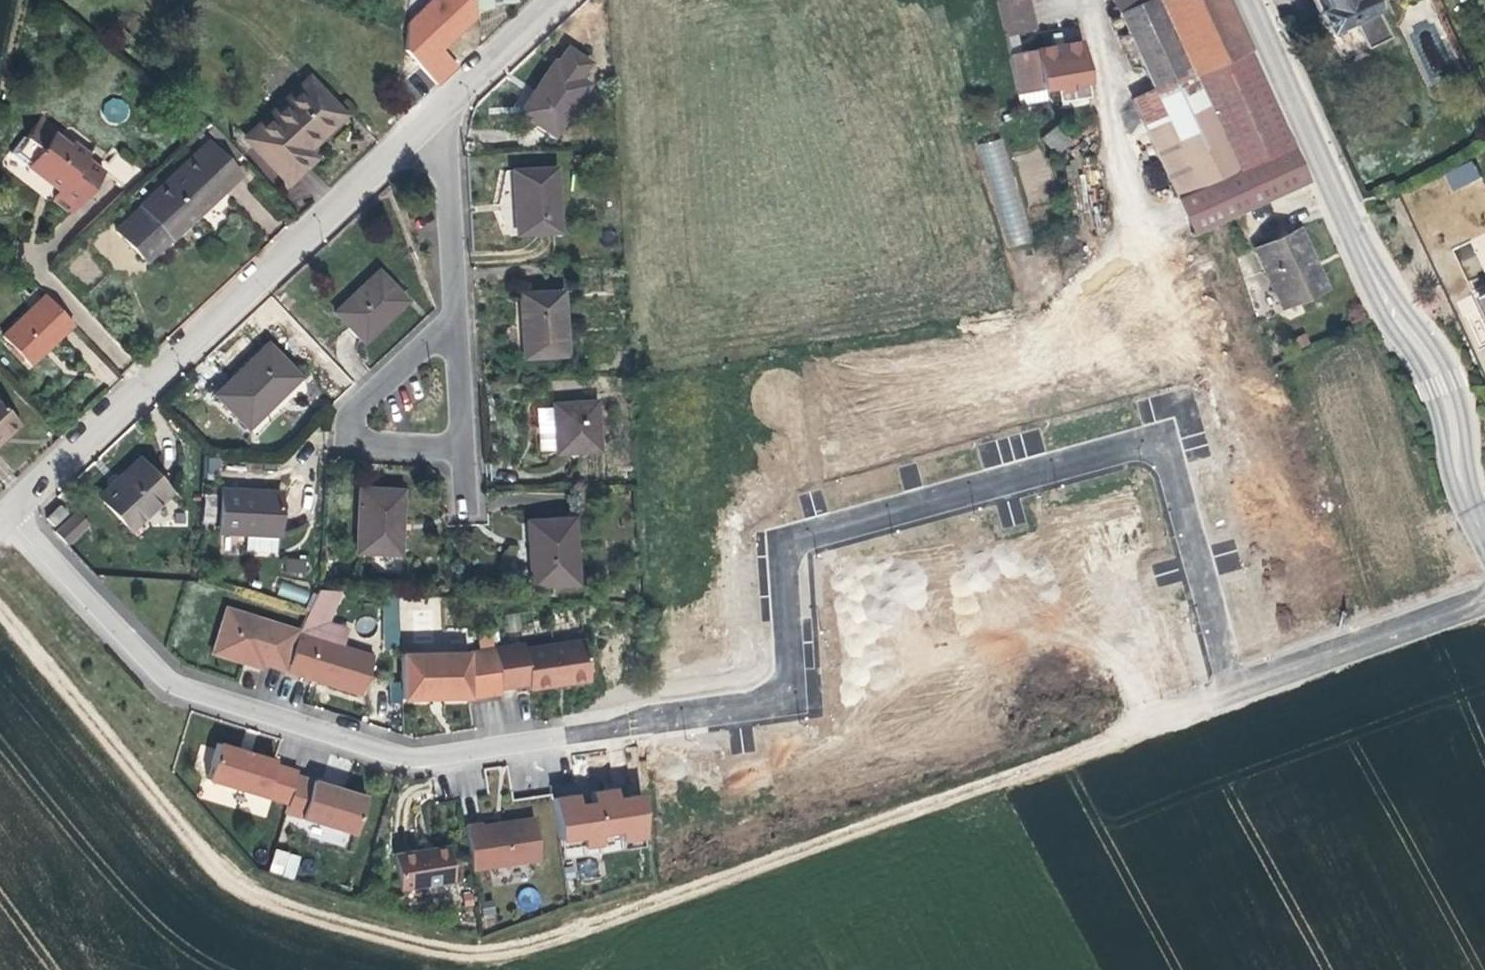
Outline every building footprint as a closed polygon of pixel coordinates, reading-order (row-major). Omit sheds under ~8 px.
[(473,14),(495,12),(495,5),(518,3),(517,0),(472,0),(473,14)] [(1003,35),(1013,32),(1032,29),(1026,0),(995,0),(1003,35)] [(1117,14),(1148,0),(1111,0),(1117,14)] [(1159,0),(1148,0),(1117,14),(1151,91),(1131,101),(1173,197),(1289,144),(1247,49),(1191,74),(1159,0)] [(1225,0),(1159,0),(1191,74),(1247,49),(1225,0)] [(1319,0),(1310,0),(1316,13),(1323,9),(1319,0)] [(1323,9),(1316,13),(1331,38),(1354,28),(1368,50),(1390,39),(1380,18),(1384,15),(1375,0),(1319,0),(1323,9)] [(1013,32),(1003,35),(1007,58),(1018,55),(1013,32)] [(1018,55),(1007,58),(1015,98),(1040,93),(1058,90),(1061,103),(1088,98),(1077,42),(1060,45),(1060,40),(1051,42),(1052,47),(1033,50),(1033,52),(1018,55)] [(554,62),(520,112),(529,119),(553,135),(587,85),(554,62)] [(243,139),(283,183),(309,160),(301,151),(312,141),(339,117),(306,81),(243,139)] [(1040,93),(1015,98),(1016,105),(1042,100),(1040,93)] [(69,219),(101,179),(85,165),(88,161),(72,149),(69,152),(55,140),(58,137),(41,123),(25,143),(28,146),(39,156),(28,170),(26,173),(55,198),(51,203),(51,210),(63,220),(69,219)] [(1059,124),(1043,136),(1057,155),(1073,143),(1059,124)] [(1031,242),(1006,137),(979,144),(1004,249),(1031,242)] [(112,233),(137,258),(163,234),(169,241),(238,176),(208,144),(112,233)] [(28,170),(39,156),(28,146),(16,159),(20,164),(28,170)] [(1473,161),(1445,173),(1453,190),(1480,177),(1473,161)] [(554,169),(512,172),(514,202),(515,233),(558,231),(554,169)] [(1283,306),(1320,289),(1308,265),(1311,259),(1298,231),(1257,249),(1283,306)] [(163,234),(137,258),(144,265),(155,253),(169,241),(163,234)] [(1324,287),(1311,259),(1308,265),(1320,289),(1324,287)] [(376,271),(333,312),(361,343),(374,330),(405,300),(376,271)] [(562,293),(519,295),(521,333),(522,358),(565,356),(562,293)] [(71,326),(43,296),(0,335),(0,337),(27,367),(48,347),(71,326)] [(1463,316),(1484,356),(1484,303),(1463,316)] [(267,345),(214,395),(246,429),(274,401),(298,378),(267,345)] [(595,402),(553,404),(553,408),(555,449),(555,453),(598,450),(595,402)] [(555,449),(553,408),(535,409),(537,450),(544,450),(555,449)] [(16,428),(0,412),(0,443),(5,438),(16,428)] [(168,494),(137,459),(115,480),(117,483),(99,499),(127,531),(168,494)] [(117,483),(115,480),(97,496),(99,499),(117,483)] [(383,490),(359,489),(356,552),(398,554),(401,491),(383,490)] [(257,492),(221,490),(219,532),(277,534),(279,493),(257,492)] [(57,504),(48,512),(52,516),(61,508),(57,504)] [(572,520),(527,521),(528,547),(530,586),(577,584),(572,520)] [(284,573),(304,576),(307,561),(286,558),(284,573)] [(279,584),(277,596),(306,600),(308,588),(279,584)] [(343,593),(319,590),(299,631),(285,675),(325,688),(360,700),(375,657),(343,646),(349,632),(328,626),(343,593)] [(299,631),(223,607),(207,657),(247,669),(261,673),(262,668),(285,675),(299,631)] [(466,653),(469,704),(502,700),(501,692),(492,647),(489,631),(476,634),(479,651),(466,653)] [(525,671),(527,689),(554,687),(591,685),(581,641),(527,648),(531,670),(525,671)] [(492,647),(501,692),(527,689),(525,671),(531,670),(527,648),(525,642),(492,647)] [(466,653),(399,654),(400,706),(433,705),(469,704),(466,653)] [(288,811),(299,773),(227,749),(216,745),(214,751),(202,747),(196,768),(200,777),(208,779),(206,785),(288,811)] [(356,840),(368,800),(337,791),(312,783),(301,823),(356,840)] [(579,795),(552,799),(558,846),(582,843),(584,854),(603,851),(601,840),(620,838),(621,845),(646,842),(641,797),(617,800),(615,790),(606,791),(590,794),(591,804),(580,806),(579,795)] [(540,863),(532,819),(497,824),(481,827),(481,823),(465,826),(473,874),(540,863)] [(419,850),(393,854),(399,895),(456,887),(449,846),(419,850)] [(276,848),(269,872),(294,879),(301,855),(276,848)]
